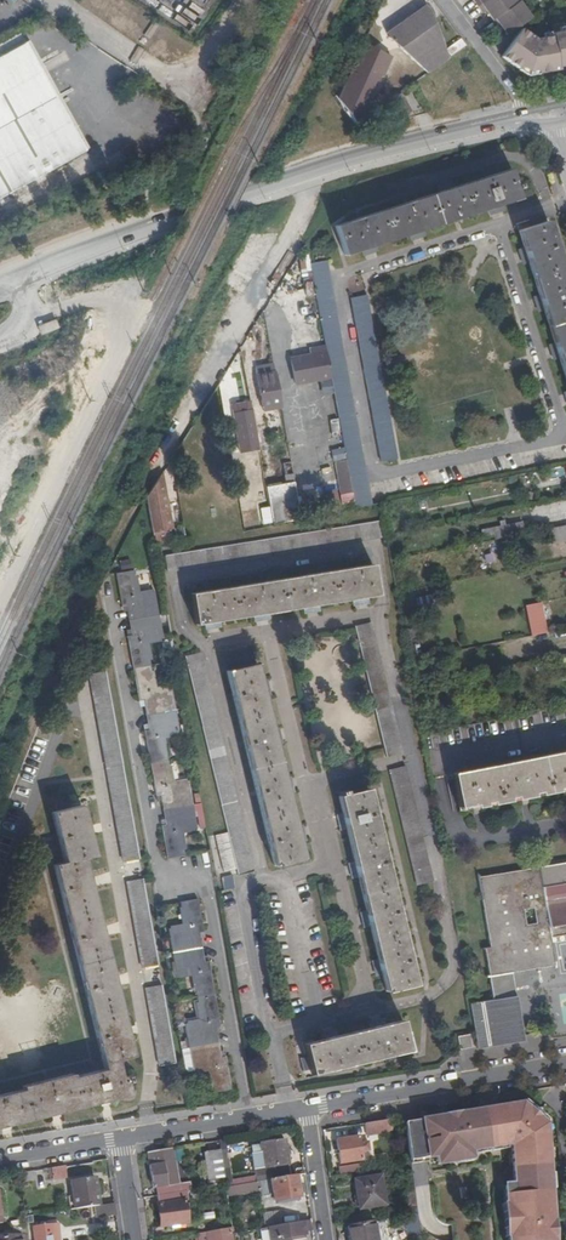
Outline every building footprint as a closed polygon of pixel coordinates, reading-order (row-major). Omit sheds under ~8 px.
[(476,7),(481,14),(486,11),(492,20),(517,3),(515,0),(486,0),(476,7)] [(517,3),(492,20),(498,28),(500,27),(507,37),(508,36),(532,19),(519,1),(517,3)] [(429,71),(449,57),(446,49),(430,6),(425,3),(388,30),(390,36),(429,71)] [(524,30),(503,58),(520,71),(523,69),(530,74),(540,72),(540,75),(561,72),(561,69),(557,37),(538,40),(524,30)] [(24,45),(17,33),(0,43),(0,59),(24,45)] [(556,35),(557,37),(561,69),(565,68),(565,33),(556,35)] [(461,38),(446,49),(451,56),(466,45),(461,38)] [(83,153),(24,45),(0,59),(0,199),(83,153)] [(400,91),(391,96),(405,119),(414,114),(400,91)] [(520,190),(518,186),(516,186),(510,170),(336,227),(345,256),(519,199),(517,191),(520,190)] [(549,222),(544,223),(542,217),(532,220),(534,226),(519,231),(565,379),(565,277),(549,222)] [(327,272),(311,275),(323,342),(324,348),(328,373),(341,448),(343,460),(349,492),(352,509),(368,506),(327,272)] [(366,297),(350,300),(379,463),(395,460),(366,297)] [(324,348),(323,342),(307,344),(308,350),(324,348)] [(324,348),(308,350),(288,354),(293,379),(328,373),(324,348)] [(273,373),(272,365),(254,368),(255,376),(273,373)] [(273,373),(255,376),(261,412),(279,409),(273,373)] [(252,412),(251,405),(234,408),(235,414),(252,412)] [(252,412),(235,414),(234,415),(241,453),(259,450),(252,412)] [(337,432),(334,415),(327,416),(330,433),(337,432)] [(327,462),(331,461),(343,460),(341,448),(325,451),(327,462)] [(336,495),(349,492),(343,460),(331,461),(336,495)] [(283,482),(292,481),(289,463),(280,464),(283,482)] [(171,531),(161,473),(146,497),(154,540),(163,538),(162,533),(166,532),(171,531)] [(265,488),(268,500),(271,517),(296,511),(292,483),(265,488)] [(268,500),(240,506),(243,522),(271,517),(268,500)] [(377,522),(164,555),(166,572),(380,537),(377,522)] [(489,528),(492,540),(523,534),(520,522),(489,528)] [(545,530),(548,545),(565,541),(565,525),(545,530)] [(370,565),(190,593),(195,624),(375,595),(370,565)] [(133,570),(128,571),(176,847),(165,849),(167,858),(184,854),(180,832),(196,828),(188,781),(172,784),(163,737),(180,733),(171,686),(155,689),(146,642),(162,638),(154,591),(138,594),(133,570)] [(176,847),(128,571),(117,573),(122,605),(127,604),(132,635),(128,636),(139,701),(143,700),(150,730),(145,731),(156,795),(160,795),(166,825),(161,826),(165,849),(176,847)] [(541,602),(525,606),(531,636),(547,633),(541,602)] [(385,757),(401,753),(370,623),(354,627),(385,757)] [(253,870),(201,653),(184,657),(212,772),(225,827),(235,874),(253,870)] [(256,663),(225,670),(273,865),(303,858),(256,663)] [(123,862),(139,859),(125,777),(106,671),(90,673),(123,862)] [(452,774),(459,810),(565,790),(565,752),(452,774)] [(404,766),(389,770),(416,884),(432,880),(404,766)] [(415,984),(368,788),(346,793),(345,790),(339,791),(340,795),(339,796),(386,991),(415,984)] [(81,806),(52,813),(64,862),(54,865),(104,1069),(72,1077),(71,1074),(22,1086),(22,1089),(0,1095),(0,1126),(46,1114),(129,1094),(124,1075),(120,1076),(115,1060),(132,1055),(84,859),(94,856),(81,806)] [(477,877),(478,879),(538,869),(538,867),(477,877)] [(478,879),(489,948),(484,949),(484,950),(550,940),(549,936),(548,927),(565,924),(565,884),(541,888),(538,869),(478,879)] [(232,874),(221,876),(223,890),(234,888),(232,874)] [(143,878),(127,880),(142,967),(158,964),(143,878)] [(202,931),(196,899),(181,902),(184,926),(169,929),(176,976),(193,973),(201,1021),(185,1024),(193,1070),(209,1067),(213,1092),(230,1089),(225,1056),(221,1057),(216,1027),(220,1026),(208,962),(204,963),(199,931),(202,931)] [(549,936),(565,933),(565,924),(548,927),(549,936)] [(550,940),(484,950),(489,976),(511,972),(554,965),(550,940)] [(489,976),(492,991),(514,987),(511,972),(489,976)] [(162,985),(146,988),(159,1065),(175,1063),(162,985)] [(493,1000),(469,1004),(474,1034),(477,1049),(514,1042),(513,1037),(523,1035),(514,987),(492,991),(493,1000)] [(311,1074),(409,1050),(402,1020),(304,1044),(308,1059),(300,1061),(303,1072),(310,1070),(311,1074)] [(472,1047),(470,1034),(458,1036),(460,1049),(472,1047)] [(527,1104),(546,1119),(548,1116),(530,1101),(527,1104)] [(429,1158),(437,1157),(438,1165),(455,1162),(456,1162),(456,1161),(472,1158),(471,1151),(474,1151),(489,1148),(492,1147),(508,1144),(510,1144),(511,1147),(514,1186),(504,1187),(506,1204),(506,1205),(507,1204),(510,1237),(508,1237),(508,1239),(556,1239),(552,1188),(551,1172),(550,1156),(549,1142),(547,1120),(546,1119),(527,1104),(526,1103),(463,1114),(448,1116),(406,1123),(411,1162),(429,1158)] [(387,1120),(365,1124),(367,1133),(388,1130),(387,1120)] [(341,1164),(363,1161),(362,1153),(369,1152),(367,1143),(360,1144),(359,1137),(337,1141),(341,1164)] [(270,1179),(290,1176),(284,1141),(260,1145),(261,1154),(256,1154),(250,1156),(252,1171),(253,1171),(255,1182),(270,1179)] [(173,1148),(147,1152),(153,1187),(179,1183),(173,1148)] [(221,1152),(221,1150),(205,1153),(208,1175),(224,1172),(221,1152)] [(224,1172),(225,1184),(226,1186),(233,1185),(228,1151),(221,1152),(224,1172)] [(65,1167),(64,1166),(43,1169),(44,1173),(50,1173),(52,1180),(94,1173),(92,1162),(65,1167)] [(34,1187),(32,1171),(21,1173),(21,1177),(24,1177),(26,1188),(34,1187)] [(208,1175),(210,1187),(225,1184),(224,1172),(208,1175)] [(296,1185),(295,1175),(290,1176),(270,1179),(273,1203),(298,1199),(298,1195),(302,1194),(301,1185),(296,1185)] [(385,1205),(381,1176),(355,1181),(359,1209),(385,1205)] [(94,1207),(99,1206),(94,1178),(70,1182),(73,1197),(67,1198),(70,1210),(94,1207)] [(185,1190),(157,1195),(159,1204),(157,1205),(161,1226),(189,1222),(185,1199),(187,1199),(185,1190)] [(115,1214),(113,1204),(99,1206),(94,1207),(95,1217),(115,1214)] [(307,1221),(266,1228),(269,1239),(286,1239),(286,1238),(303,1235),(303,1232),(309,1231),(307,1221)] [(387,1222),(348,1228),(350,1239),(390,1239),(387,1222)] [(51,1226),(33,1228),(35,1239),(53,1239),(51,1226)] [(266,1228),(258,1229),(259,1239),(269,1239),(266,1228)] [(229,1229),(207,1232),(208,1239),(231,1239),(229,1229)]
